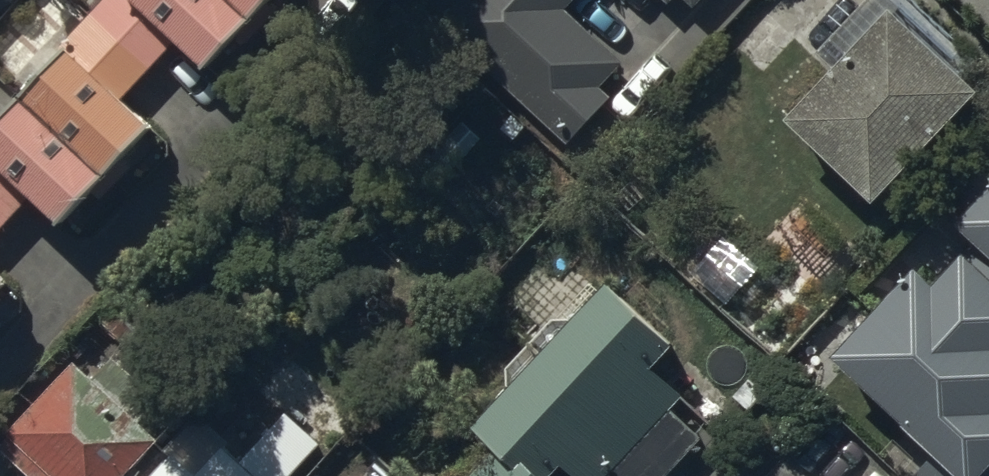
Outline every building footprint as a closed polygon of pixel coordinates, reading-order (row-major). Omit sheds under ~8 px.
[(0,80),(0,205),(28,174),(50,194),(140,95),(121,78),(172,22),(199,46),(241,0),(72,0),(0,80)] [(444,34),(570,147),(614,98),(607,86),(626,65),(566,10),(575,0),(474,0),(444,34)] [(878,202),(981,94),(892,9),(789,117),(878,202)] [(958,226),(988,253),(988,192),(958,226)] [(760,258),(721,229),(694,263),(734,293),(760,258)] [(833,355),(963,475),(984,475),(988,471),(988,274),(967,254),(936,286),(915,267),(833,355)] [(608,268),(473,411),(492,429),(448,475),(551,475),(536,463),(563,435),(603,472),(612,462),(627,475),(652,475),(692,434),(666,410),(686,389),(646,352),(670,327),(608,268)] [(69,341),(0,418),(0,441),(39,475),(103,475),(150,423),(133,408),(152,387),(106,347),(93,362),(69,341)] [(283,396),(235,449),(220,436),(194,464),(168,441),(137,475),(276,475),(319,428),(283,396)]
